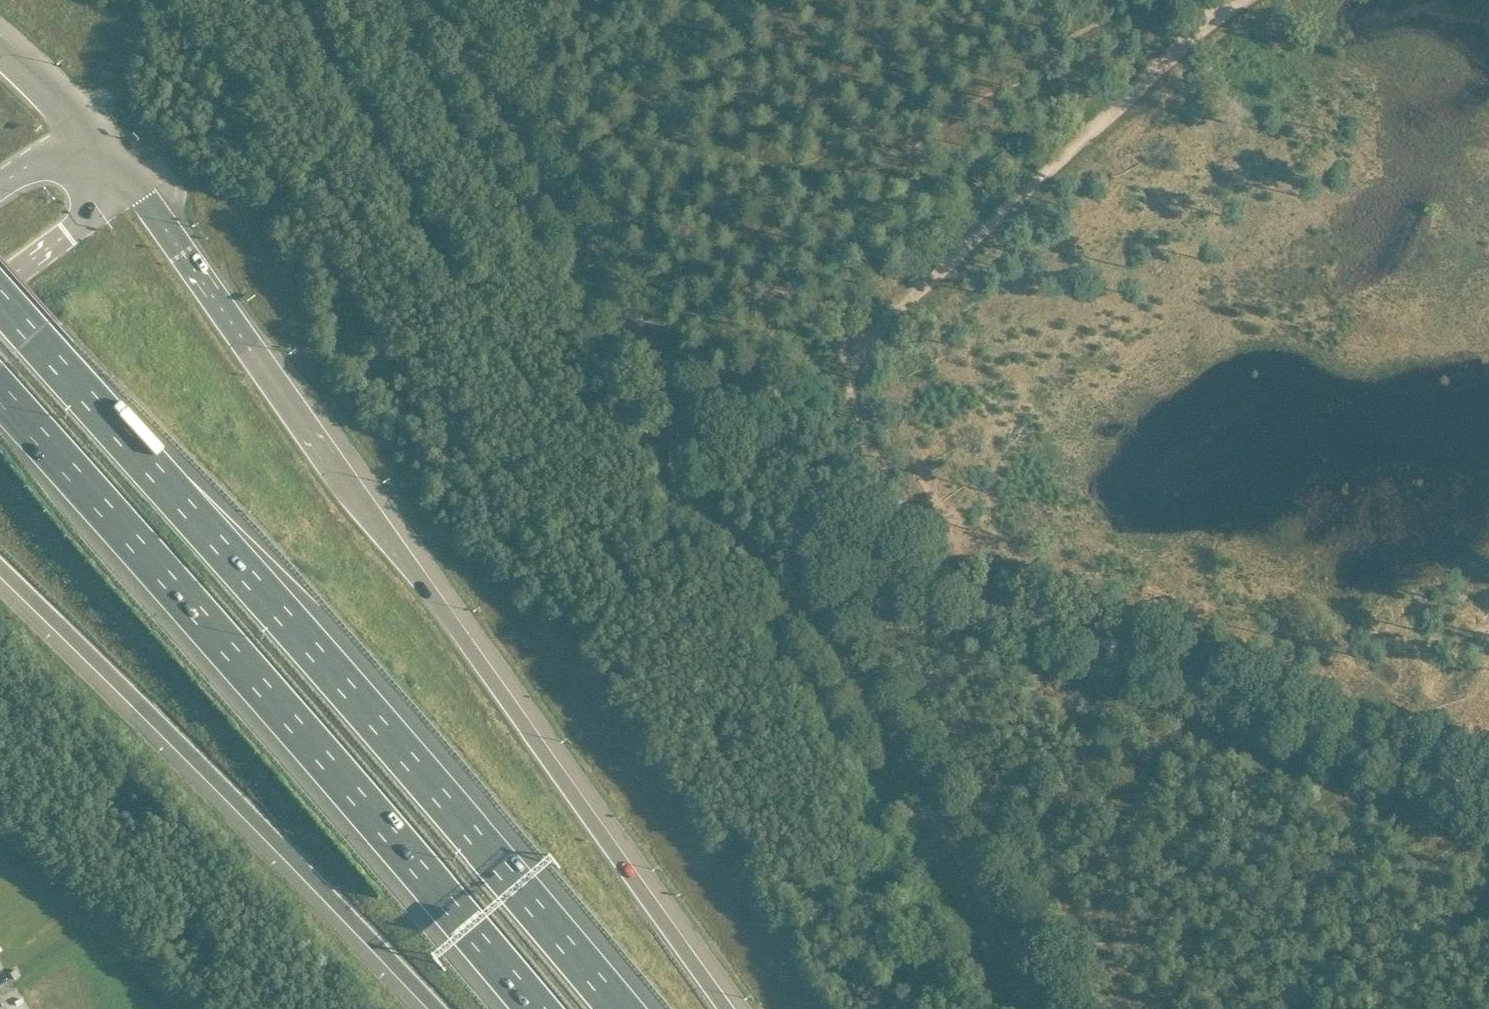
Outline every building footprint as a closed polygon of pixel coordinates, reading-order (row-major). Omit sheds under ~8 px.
[(16,971),(10,975),(14,980),(20,976),(16,971)]
